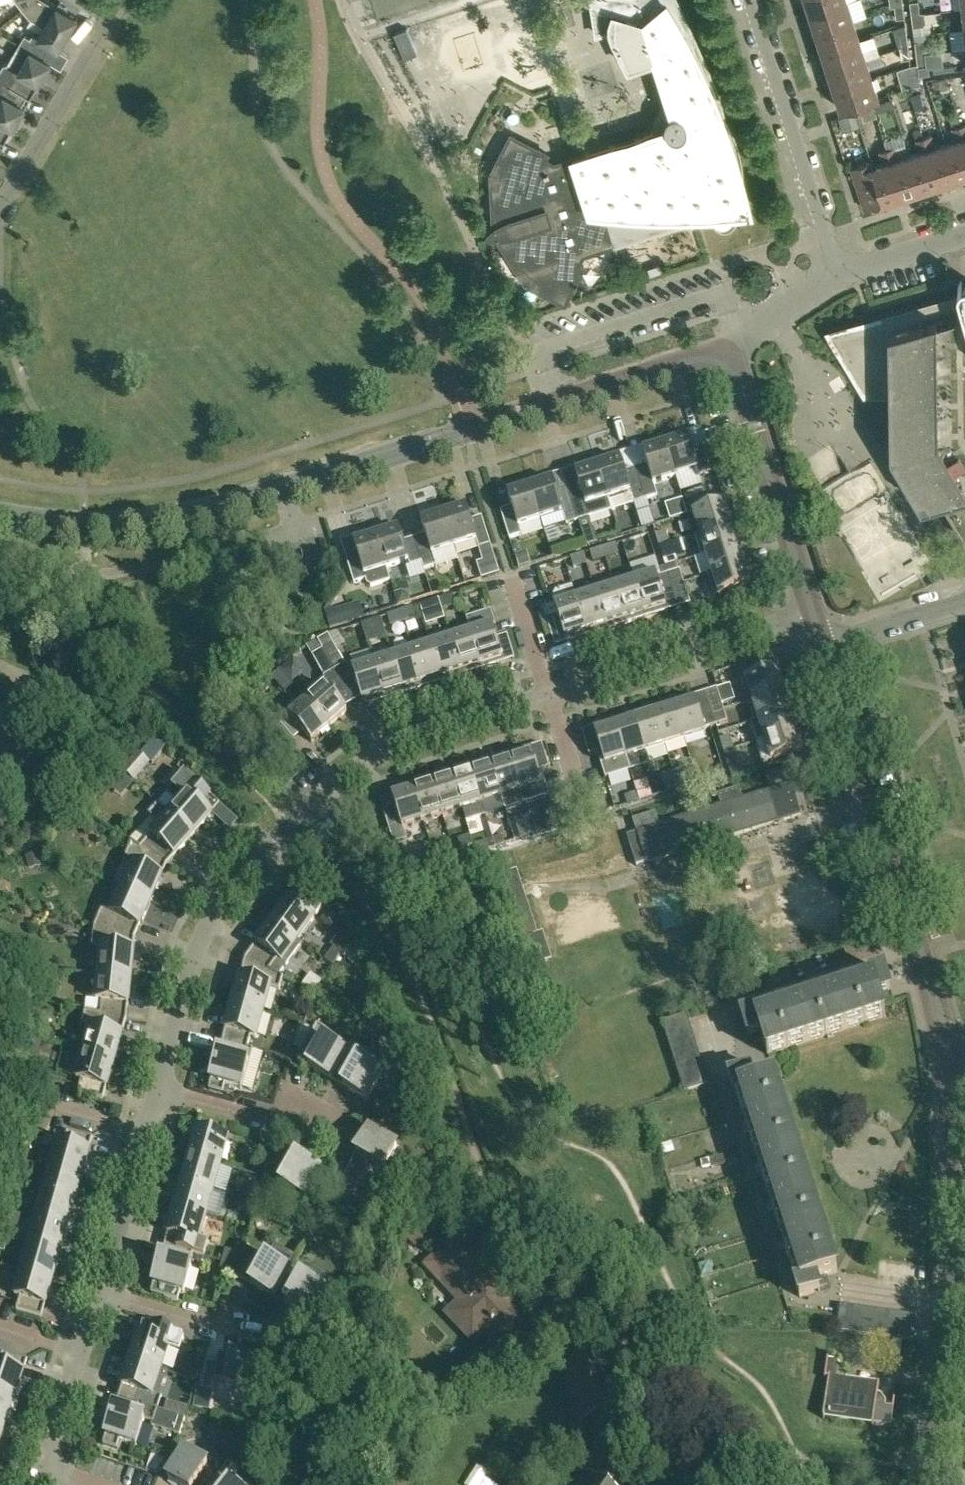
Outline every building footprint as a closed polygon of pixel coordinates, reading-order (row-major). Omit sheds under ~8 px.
[(23,8),(33,0),(16,0),(23,8)] [(19,43),(44,58),(52,45),(59,49),(78,17),(66,10),(67,7),(60,3),(58,6),(48,0),(33,0),(23,8),(30,17),(44,26),(38,37),(33,33),(31,37),(25,34),(19,43)] [(597,34),(611,30),(629,67),(655,59),(670,105),(665,107),(661,111),(657,119),(656,124),(657,130),(555,163),(545,158),(548,153),(511,134),(497,162),(498,163),(499,161),(503,163),(498,186),(493,186),(493,185),(492,185),(494,226),(506,222),(509,230),(498,238),(520,273),(521,272),(520,271),(525,268),(540,283),(539,287),(537,287),(537,288),(565,302),(584,266),(579,263),(584,254),(695,218),(694,216),(709,216),(710,218),(712,221),(714,223),(717,225),(719,227),(722,228),(726,229),(729,228),(731,227),(733,226),(735,224),(737,221),(738,219),(740,213),(752,211),(745,182),(744,174),(744,166),(742,158),(741,151),(739,143),(736,135),(734,129),(731,125),(729,121),(726,117),(723,114),(717,98),(719,97),(717,90),(709,70),(698,45),(689,24),(680,6),(677,0),(592,0),(597,34)] [(849,0),(807,0),(811,13),(849,0)] [(811,13),(817,32),(855,20),(849,0),(811,13)] [(920,13),(919,0),(918,0),(910,1),(911,14),(920,13)] [(903,3),(895,6),(896,18),(905,17),(903,3)] [(925,12),(920,13),(911,14),(913,26),(926,25),(925,12)] [(823,51),(861,39),(855,20),(817,32),(823,51)] [(898,26),(900,48),(908,45),(906,24),(898,26)] [(406,57),(418,52),(408,26),(395,31),(406,57)] [(823,51),(829,70),(867,58),(861,39),(823,51)] [(916,53),(925,52),(924,40),(915,41),(916,53)] [(27,95),(30,98),(51,62),(44,58),(19,43),(7,64),(3,65),(0,71),(0,92),(18,102),(23,93),(27,95)] [(910,58),(908,45),(900,48),(901,59),(910,58)] [(927,65),(925,52),(916,53),(918,66),(927,65)] [(829,70),(835,89),(873,77),(867,58),(829,70)] [(910,73),(911,86),(920,85),(919,72),(910,73)] [(873,77),(835,89),(841,108),(880,96),(873,77)] [(932,80),(934,88),(947,86),(945,77),(932,80)] [(4,142),(13,127),(17,129),(21,121),(18,119),(25,107),(18,102),(0,92),(0,140),(4,142)] [(873,104),(860,108),(864,120),(877,116),(873,104)] [(964,175),(964,139),(960,124),(954,126),(958,138),(946,142),(957,178),(964,175)] [(921,126),(914,128),(917,138),(924,136),(921,126)] [(957,178),(946,142),(934,146),(930,134),(924,136),(939,184),(957,178)] [(921,189),(939,184),(924,136),(917,138),(921,150),(909,153),(921,189)] [(897,157),(893,145),(892,142),(886,144),(887,147),(902,195),(921,189),(909,153),(897,157)] [(884,201),(902,195),(887,147),(881,149),(885,161),(874,165),(873,165),(884,201)] [(872,159),(852,165),(865,207),(884,201),(873,165),(874,165),(872,159)] [(651,276),(662,272),(660,264),(648,268),(651,276)] [(962,281),(960,282),(959,283),(958,285),(958,287),(958,289),(960,297),(831,333),(868,394),(863,394),(864,396),(890,395),(891,452),(922,504),(944,498),(964,534),(964,280),(962,281)] [(724,452),(716,430),(704,434),(711,457),(724,452)] [(687,432),(664,439),(676,476),(698,469),(700,474),(711,470),(704,446),(692,450),(687,432)] [(654,483),(676,476),(664,439),(642,446),(647,464),(636,467),(646,499),(658,496),(654,483)] [(612,510),(646,499),(636,467),(625,471),(619,453),(597,461),(612,510)] [(578,521),(612,510),(597,461),(574,468),(580,485),(568,489),(578,521)] [(552,475),(529,482),(541,519),(563,512),(567,524),(578,521),(568,489),(557,492),(552,475)] [(519,526),(541,519),(529,482),(507,489),(512,507),(501,510),(510,538),(522,534),(519,526)] [(714,499),(716,505),(725,502),(722,493),(716,495),(714,499)] [(465,502),(443,509),(454,546),(476,539),(479,548),(491,544),(482,516),(471,520),(465,502)] [(695,535),(733,524),(726,502),(693,513),(700,533),(695,535)] [(432,553),(454,546),(443,509),(420,516),(426,534),(414,538),(424,569),(436,565),(432,553)] [(654,524),(649,509),(637,512),(642,528),(654,524)] [(424,569),(414,538),(403,541),(397,523),(375,531),(387,568),(409,561),(410,565),(422,562),(424,569)] [(739,543),(733,524),(695,535),(701,555),(705,554),(739,543)] [(354,583),(366,579),(368,583),(371,586),(390,580),(387,568),(375,531),(353,538),(358,555),(347,559),(354,583)] [(656,534),(660,547),(669,544),(665,531),(656,534)] [(739,543),(705,554),(711,573),(745,563),(739,543)] [(603,548),(606,557),(619,553),(616,544),(603,548)] [(673,556),(669,544),(660,547),(663,559),(673,556)] [(606,557),(603,548),(591,551),(594,561),(606,557)] [(526,550),(515,554),(519,567),(531,563),(526,550)] [(571,557),(574,567),(587,563),(584,554),(571,557)] [(745,563),(711,573),(708,574),(714,596),(752,584),(745,563)] [(680,569),(677,570),(668,573),(671,583),(683,579),(680,569)] [(679,607),(671,583),(668,573),(657,577),(656,573),(634,580),(646,617),(679,607)] [(683,579),(671,583),(679,607),(691,603),(683,579)] [(627,623),(646,617),(634,580),(615,586),(627,623)] [(615,586),(596,592),(607,629),(627,623),(615,586)] [(555,646),(588,635),(576,598),(573,587),(557,592),(553,599),(558,614),(546,618),(555,646)] [(402,591),(395,593),(399,605),(410,602),(408,594),(402,591)] [(596,592),(576,598),(588,635),(607,629),(596,592)] [(455,604),(452,595),(439,599),(442,608),(455,604)] [(439,599),(427,603),(430,612),(442,608),(439,599)] [(331,627),(348,622),(356,619),(352,608),(327,616),(331,627)] [(416,617),(413,608),(400,611),(403,621),(416,617)] [(391,625),(403,621),(400,611),(388,615),(391,625)] [(377,629),(374,620),(361,624),(364,633),(377,629)] [(471,631),(483,669),(515,658),(508,634),(496,638),(492,625),(471,631)] [(471,631),(451,638),(462,670),(463,675),(483,669),(471,631)] [(328,634),(318,640),(335,671),(346,665),(333,643),(328,634)] [(444,681),(463,675),(462,670),(451,638),(432,644),(444,681)] [(325,677),(335,671),(318,640),(307,646),(325,677)] [(432,644),(413,650),(424,687),(444,681),(432,644)] [(413,650),(393,656),(405,693),(424,687),(413,650)] [(393,656),(374,662),(385,699),(405,693),(393,656)] [(294,658),(281,670),(293,684),(306,672),(294,658)] [(385,699),(374,662),(352,669),(363,701),(368,705),(385,699)] [(741,680),(748,701),(785,690),(778,668),(741,680)] [(347,710),(325,685),(307,700),(330,726),(347,710)] [(706,691),(713,715),(725,712),(717,688),(706,691)] [(791,709),(785,690),(748,701),(754,721),(791,709)] [(716,725),(713,715),(706,691),(673,702),(685,739),(706,732),(705,729),(716,725)] [(312,741),(330,726),(307,700),(290,715),(287,712),(277,720),(294,739),(303,731),(312,741)] [(655,712),(665,745),(685,739),(673,702),(674,706),(655,712)] [(636,719),(646,751),(665,745),(655,712),(654,708),(634,714),(636,719)] [(791,709),(754,721),(751,722),(757,741),(765,739),(797,729),(791,709)] [(713,715),(716,725),(728,721),(725,712),(713,715)] [(626,757),(646,751),(636,719),(616,725),(626,757)] [(615,720),(582,730),(590,755),(601,751),(604,762),(601,763),(605,778),(630,770),(626,757),(616,725),(615,720)] [(797,729),(765,739),(771,760),(804,750),(797,729)] [(724,752),(734,749),(730,736),(720,739),(724,752)] [(151,762),(162,749),(152,740),(141,753),(151,762)] [(550,767),(542,743),(509,753),(525,803),(550,796),(545,782),(542,783),(538,771),(550,767)] [(150,763),(138,752),(123,770),(134,780),(150,763)] [(509,753),(490,759),(491,764),(502,797),(506,809),(525,803),(509,753)] [(490,759),(470,765),(482,803),(502,797),(491,764),(490,759)] [(765,772),(769,787),(800,778),(796,762),(765,772)] [(463,809),(482,803),(470,765),(451,772),(463,809)] [(733,778),(744,775),(741,765),(730,769),(733,778)] [(673,771),(676,780),(689,776),(686,767),(673,771)] [(115,791),(127,778),(117,770),(106,783),(115,791)] [(664,784),(676,780),(673,771),(661,775),(664,784)] [(444,815),(463,809),(451,772),(432,778),(444,815)] [(220,805),(185,774),(167,794),(178,804),(169,815),(193,836),(206,821),(209,824),(215,816),(212,814),(220,805)] [(444,815),(432,778),(412,784),(413,788),(424,821),(444,815)] [(637,793),(650,789),(647,779),(635,783),(637,793)] [(660,824),(637,831),(627,834),(637,865),(802,814),(792,783),(743,799),(739,787),(718,794),(721,805),(660,824)] [(424,821),(413,788),(412,784),(396,789),(393,795),(392,795),(398,814),(386,818),(389,829),(393,842),(394,844),(407,839),(404,827),(424,821)] [(167,865),(193,836),(169,815),(157,804),(147,816),(158,827),(140,847),(132,841),(131,843),(167,865)] [(558,821),(553,804),(540,807),(547,831),(560,827),(559,824),(558,821)] [(637,831),(660,824),(656,812),(633,819),(637,831)] [(93,819),(81,823),(85,836),(97,832),(93,819)] [(382,846),(393,842),(389,829),(371,835),(382,846)] [(474,844),(471,835),(458,839),(461,848),(474,844)] [(488,840),(473,845),(476,853),(490,848),(488,840)] [(122,888),(151,901),(167,865),(131,843),(124,860),(132,864),(122,888)] [(445,843),(432,847),(435,857),(448,853),(445,843)] [(37,852),(26,855),(28,864),(40,861),(37,852)] [(499,874),(519,937),(529,966),(552,959),(543,930),(537,932),(517,868),(499,874)] [(103,908),(95,926),(135,937),(151,901),(122,888),(112,912),(103,908)] [(299,939),(300,937),(322,907),(296,889),(274,920),(299,939)] [(330,913),(320,920),(329,934),(339,928),(330,913)] [(282,962),(299,939),(274,920),(246,958),(270,969),(267,973),(279,975),(285,968),(275,962),(278,958),(282,962)] [(135,937),(95,926),(92,946),(102,947),(99,973),(131,976),(135,937)] [(271,987),(278,989),(280,989),(284,976),(279,975),(267,973),(270,969),(246,958),(233,1003),(264,1011),(271,987)] [(127,1019),(131,976),(99,973),(97,1000),(102,1001),(100,1014),(86,1011),(85,1011),(127,1019)] [(761,1034),(768,1055),(798,1046),(887,1017),(880,996),(891,992),(885,973),(872,977),(874,983),(758,1020),(756,1014),(744,1018),(750,1038),(761,1034)] [(233,1003),(223,1040),(248,1048),(251,1036),(256,1037),(264,1011),(233,1003)] [(372,1010),(366,1022),(381,1030),(388,1019),(372,1010)] [(127,1019),(85,1011),(82,1025),(91,1027),(84,1052),(115,1061),(127,1019)] [(42,1028),(41,1017),(29,1019),(31,1030),(42,1028)] [(668,1037),(692,1030),(688,1018),(664,1026),(668,1037)] [(297,1060),(333,1080),(348,1053),(324,1039),(329,1031),(317,1024),(297,1060)] [(695,1041),(692,1030),(668,1037),(671,1049),(695,1041)] [(253,1049),(248,1048),(223,1040),(209,1089),(223,1093),(226,1084),(242,1088),(253,1049)] [(671,1049),(675,1060),(699,1052),(695,1041),(671,1049)] [(353,1044),(348,1053),(333,1080),(367,1100),(383,1072),(358,1058),(363,1050),(353,1044)] [(115,1061),(84,1052),(77,1078),(82,1080),(78,1092),(104,1100),(115,1061)] [(702,1064),(699,1052),(675,1060),(679,1071),(702,1064)] [(706,1075),(702,1064),(679,1071),(682,1083),(706,1075)] [(838,1273),(775,1077),(755,1084),(751,1073),(731,1079),(735,1092),(741,1090),(803,1283),(796,1285),(801,1298),(821,1292),(817,1280),(838,1273)] [(46,1079),(31,1075),(28,1088),(42,1092),(46,1079)] [(710,1086),(706,1075),(682,1083),(686,1094),(710,1086)] [(190,1156),(221,1165),(228,1139),(223,1137),(226,1125),(201,1118),(190,1156)] [(397,1146),(383,1138),(387,1129),(374,1122),(343,1178),(371,1193),(384,1189),(393,1174),(384,1169),(397,1146)] [(51,1168),(82,1177),(93,1138),(68,1131),(64,1143),(59,1142),(51,1168)] [(281,1184),(305,1198),(321,1170),(285,1150),(272,1173),(284,1180),(281,1184)] [(190,1156),(183,1182),(213,1190),(221,1165),(190,1156)] [(44,1193),(75,1202),(82,1177),(51,1168),(44,1193)] [(12,1184),(23,1187),(26,1175),(16,1172),(12,1184)] [(183,1182),(176,1207),(206,1216),(213,1190),(183,1182)] [(12,1184),(8,1197),(19,1200),(23,1187),(12,1184)] [(242,1186),(239,1197),(250,1201),(254,1189),(242,1186)] [(44,1193),(37,1219),(68,1227),(75,1202),(44,1193)] [(247,1212),(250,1201),(239,1197),(236,1209),(247,1212)] [(165,1245),(193,1253),(205,1257),(208,1245),(199,1242),(206,1216),(176,1207),(165,1245)] [(399,1231),(416,1249),(440,1226),(423,1208),(399,1231)] [(68,1227),(37,1219),(30,1244),(60,1253),(68,1227)] [(1,1223),(0,1227),(0,1236),(8,1238),(11,1226),(1,1223)] [(474,1253),(468,1258),(452,1241),(426,1266),(459,1301),(446,1314),(473,1342),(486,1329),(504,1348),(532,1322),(514,1303),(518,1299),(505,1286),(506,1285),(497,1275),(496,1276),(474,1253)] [(60,1253),(30,1244),(23,1270),(53,1278),(60,1253)] [(193,1253),(165,1245),(151,1293),(179,1301),(181,1292),(184,1293),(192,1266),(190,1265),(193,1253)] [(275,1298),(290,1270),(267,1257),(264,1262),(253,1256),(240,1279),(275,1298)] [(53,1278),(23,1270),(15,1296),(21,1297),(17,1310),(42,1317),(53,1278)] [(291,1271),(290,1270),(275,1298),(310,1318),(326,1290),(302,1277),(299,1281),(289,1276),(291,1271)] [(841,1304),(837,1330),(849,1332),(853,1306),(841,1304)] [(865,1308),(853,1306),(849,1332),(861,1333),(865,1308)] [(873,1335),(877,1310),(865,1308),(861,1333),(873,1335)] [(889,1311),(877,1310),(873,1335),(885,1337),(889,1311)] [(901,1313),(889,1311),(885,1337),(897,1339),(901,1313)] [(897,1339),(910,1340),(913,1315),(901,1313),(897,1339)] [(174,1331),(168,1329),(143,1321),(131,1359),(161,1369),(168,1346),(180,1350),(184,1336),(176,1334),(174,1331)] [(15,1398),(28,1360),(3,1352),(0,1360),(0,1393),(15,1398)] [(260,1361),(219,1353),(214,1379),(227,1382),(226,1387),(254,1392),(260,1361)] [(829,1377),(823,1418),(825,1418),(825,1415),(873,1422),(872,1425),(874,1425),(874,1423),(881,1424),(890,1426),(890,1428),(891,1428),(896,1398),(894,1398),(893,1407),(884,1405),(884,1403),(878,1395),(880,1382),(878,1382),(878,1383),(847,1379),(848,1373),(838,1360),(831,1359),(829,1359),(829,1357),(828,1357),(825,1379),(826,1379),(827,1377),(828,1377),(829,1377)] [(153,1394),(161,1369),(131,1359),(119,1397),(158,1410),(162,1397),(153,1394)] [(187,1363),(183,1376),(198,1380),(202,1368),(187,1363)] [(6,1423),(15,1398),(0,1393),(0,1421),(6,1423)] [(158,1410),(119,1397),(103,1444),(118,1449),(121,1440),(136,1445),(145,1420),(153,1423),(151,1427),(180,1436),(185,1419),(158,1410)] [(217,1478),(206,1470),(209,1466),(186,1451),(168,1477),(180,1484),(211,1484),(217,1478)] [(217,1478),(211,1484),(235,1484),(231,1482),(240,1470),(229,1461),(217,1478)] [(588,1474),(580,1484),(605,1484),(588,1474)] [(286,1484),(301,1484),(294,1475),(287,1479),(286,1484)]
